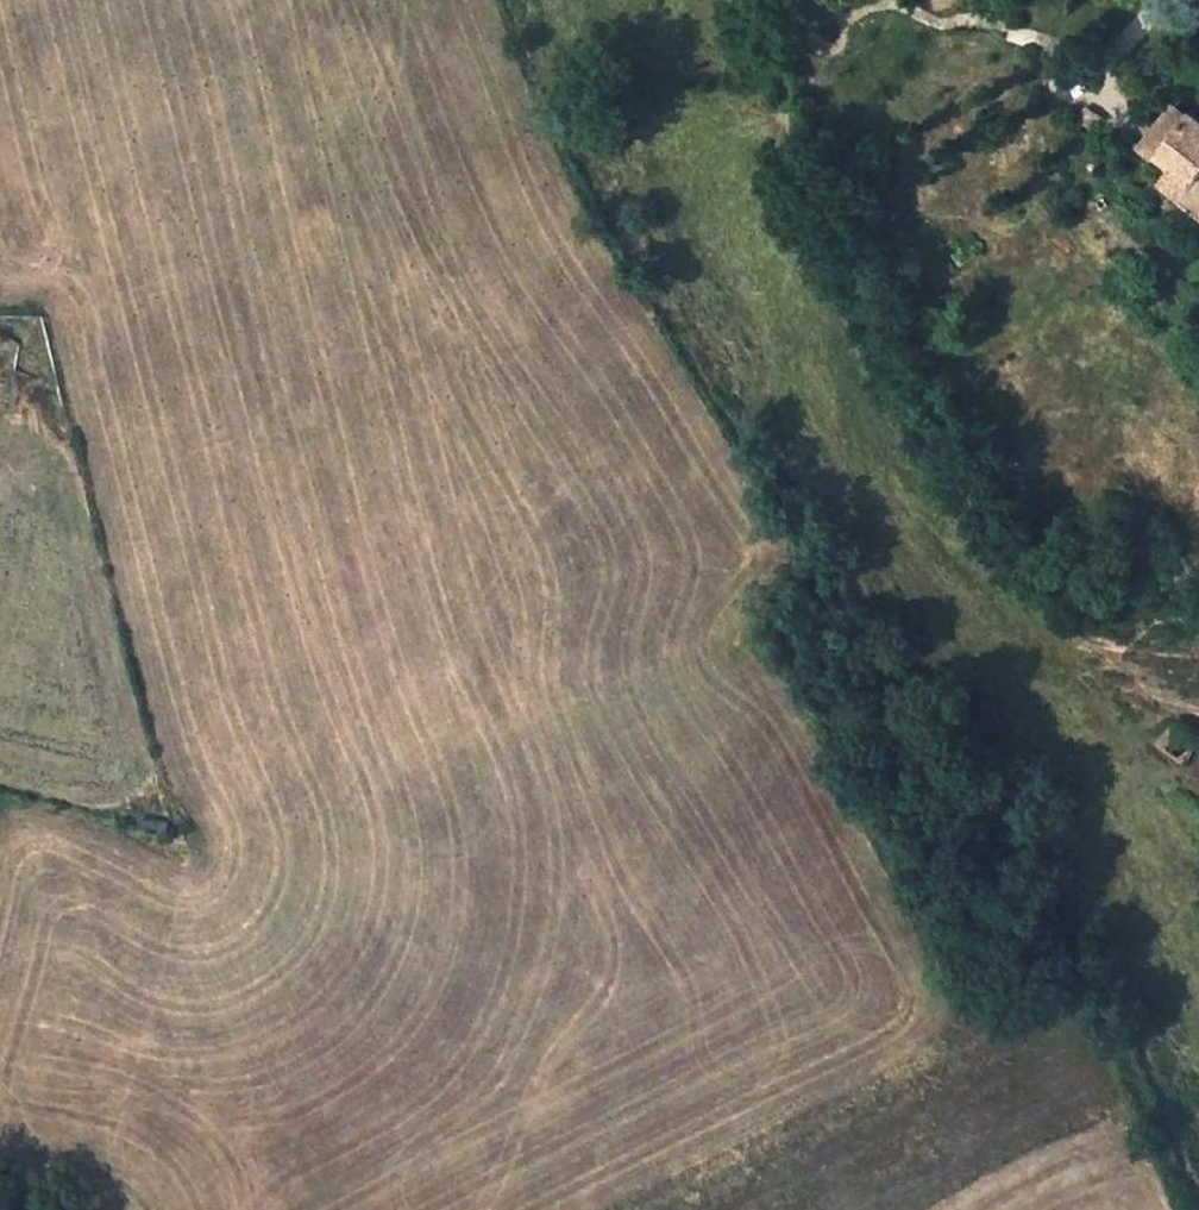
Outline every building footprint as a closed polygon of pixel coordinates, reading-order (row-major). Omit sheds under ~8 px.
[(822,16),(841,3),(839,0),(812,0),(822,16)] [(1174,106),(1142,149),(1169,171),(1160,183),(1182,201),(1180,203),(1198,217),(1198,121),(1190,114),(1188,116),(1174,106)] [(1085,107),(1074,123),(1089,133),(1100,118),(1085,107)] [(1175,721),(1159,743),(1183,761),(1198,738),(1175,721)]
